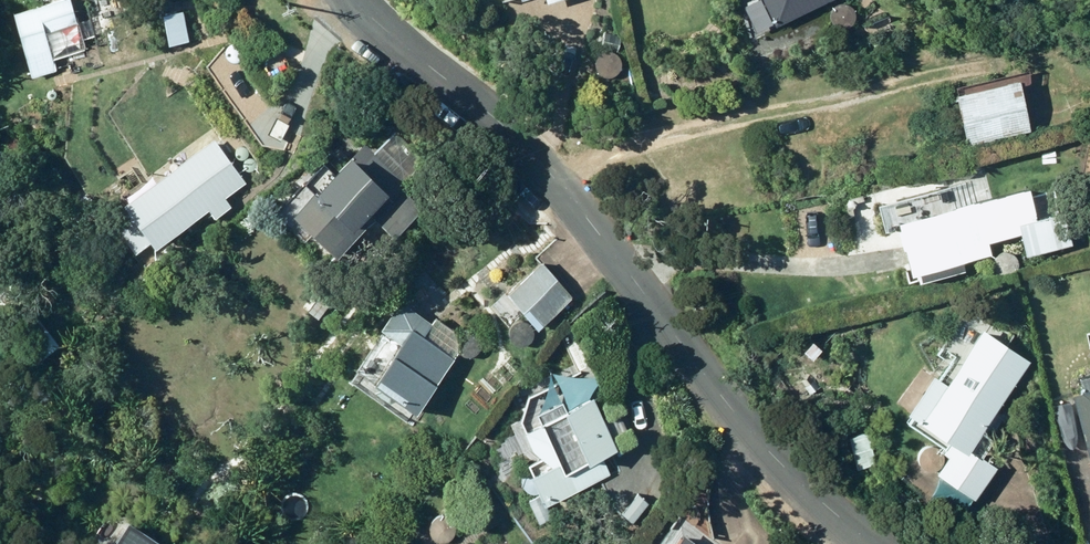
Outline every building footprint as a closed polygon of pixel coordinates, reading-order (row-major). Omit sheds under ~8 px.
[(35,79),(59,73),(49,37),(81,29),(73,0),(17,15),(35,79)] [(506,7),(501,0),(490,0),(481,7),(490,19),(506,7)] [(836,0),(760,0),(775,30),(836,0)] [(1017,85),(954,102),(967,150),(1029,134),(1017,85)] [(162,253),(250,183),(218,142),(130,212),(137,220),(118,236),(141,265),(160,250),(162,253)] [(298,221),(342,264),(381,224),(398,240),(428,209),(370,152),(321,202),(319,200),(298,221)] [(1026,192),(895,230),(910,282),(992,258),(988,247),(1019,237),(1026,261),(1072,248),(1062,215),(1035,223),(1026,192)] [(409,298),(427,272),(411,261),(393,287),(409,298)] [(544,335),(577,302),(546,266),(513,300),(544,335)] [(45,363),(63,350),(13,284),(0,294),(0,304),(45,363)] [(403,305),(360,374),(383,388),(380,392),(421,419),(458,360),(428,340),(437,326),(403,305)] [(969,454),(1029,364),(982,332),(943,391),(938,388),(911,427),(946,450),(942,457),(947,460),(935,480),(973,507),(996,472),(969,454)] [(812,345),(800,357),(809,365),(820,353),(812,345)] [(1078,380),(1083,397),(1071,401),(1075,415),(1072,416),(1075,428),(1061,431),(1071,463),(1085,458),(1088,470),(1089,469),(1089,377),(1078,380)] [(552,508),(611,476),(603,461),(620,452),(593,403),(572,415),(567,405),(539,420),(565,466),(537,481),(552,508)] [(289,521),(304,504),(293,495),(279,512),(289,521)] [(136,528),(126,543),(159,543),(136,528)]
